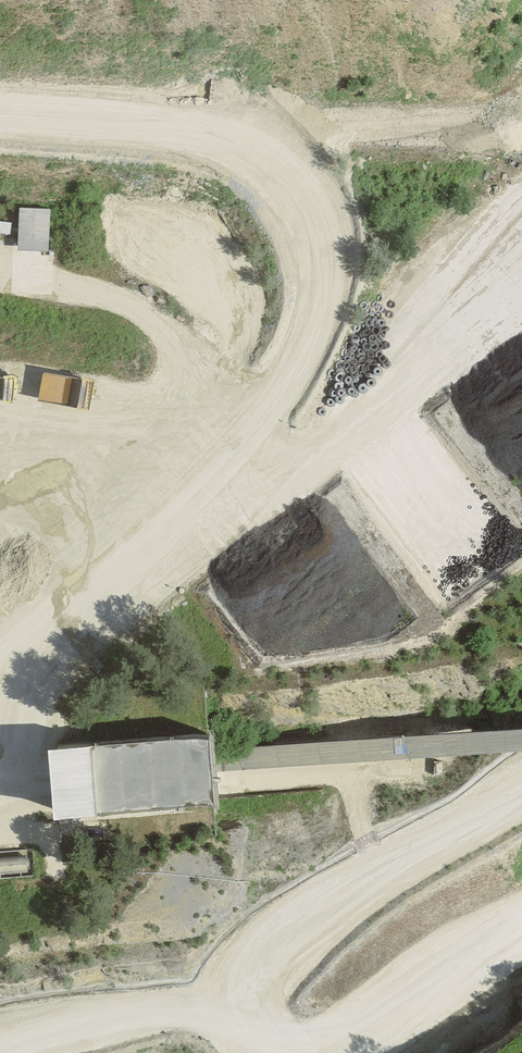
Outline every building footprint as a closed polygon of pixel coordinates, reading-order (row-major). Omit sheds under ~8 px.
[(19,245),(51,247),(53,205),(21,204),(19,245)] [(211,737),(50,751),(53,787),(56,818),(216,804),(214,772),(211,737)]
